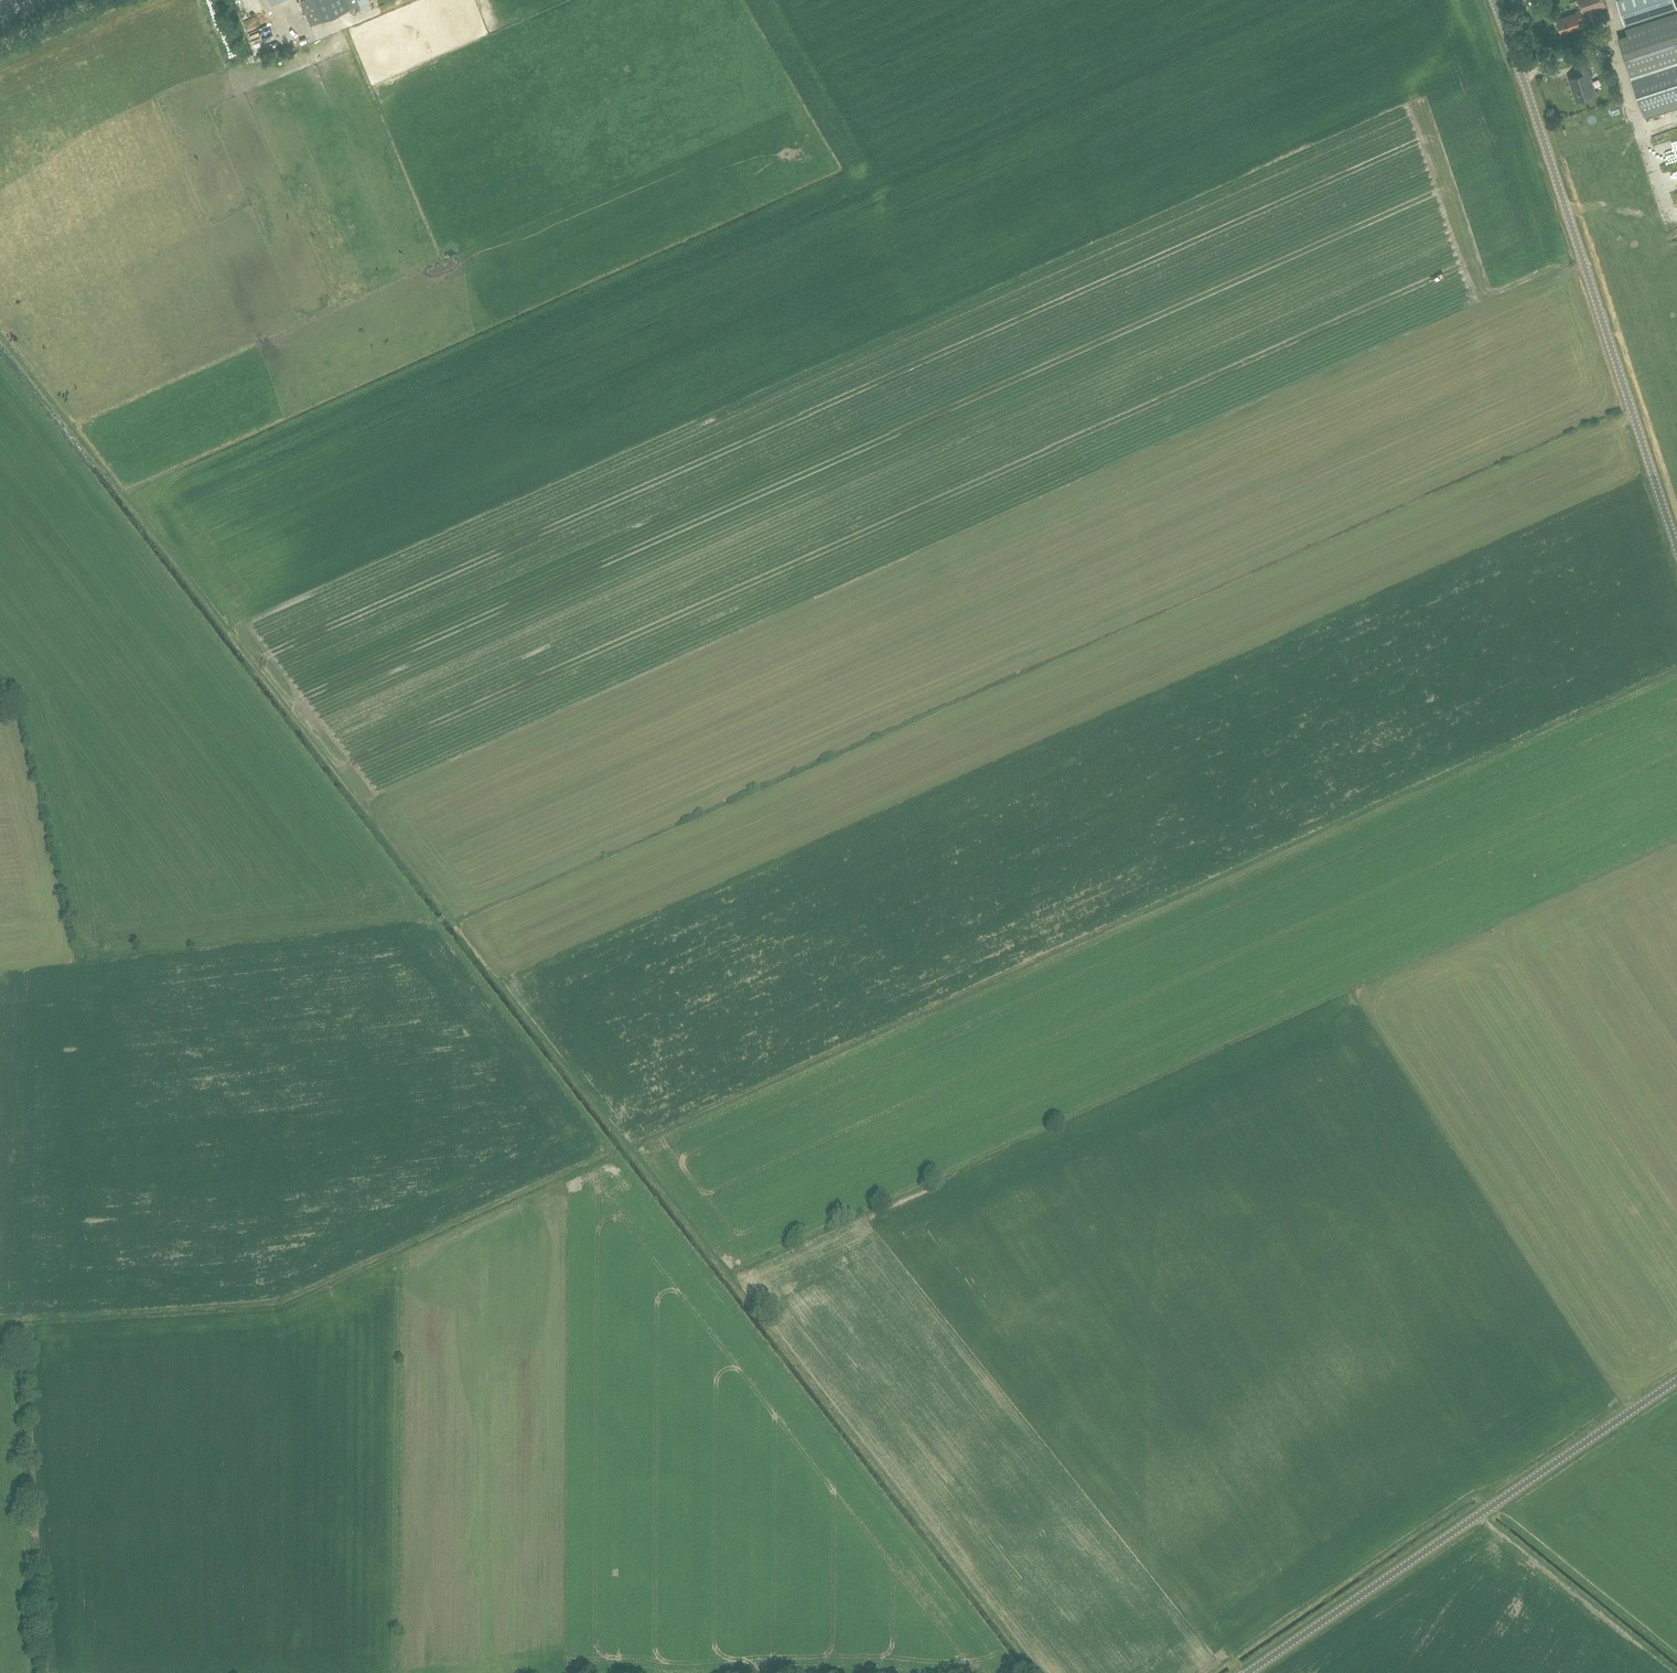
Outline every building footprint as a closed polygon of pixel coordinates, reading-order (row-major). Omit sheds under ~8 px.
[(319,22),(350,8),(350,9),(360,5),(358,0),(309,0),(319,22)] [(1582,26),(1580,22),(1587,19),(1585,13),(1606,6),(1604,0),(1580,0),(1583,9),(1576,11),(1577,12),(1557,19),(1562,33),(1582,26)] [(1625,24),(1676,7),(1676,6),(1675,0),(1617,0),(1625,24)] [(1597,24),(1611,19),(1608,10),(1594,14),(1597,24)] [(1676,106),(1676,13),(1627,29),(1629,35),(1619,38),(1626,60),(1630,72),(1645,116),(1676,106)] [(1577,101),(1596,94),(1590,75),(1593,74),(1589,61),(1576,65),(1579,74),(1569,77),(1577,101)]
